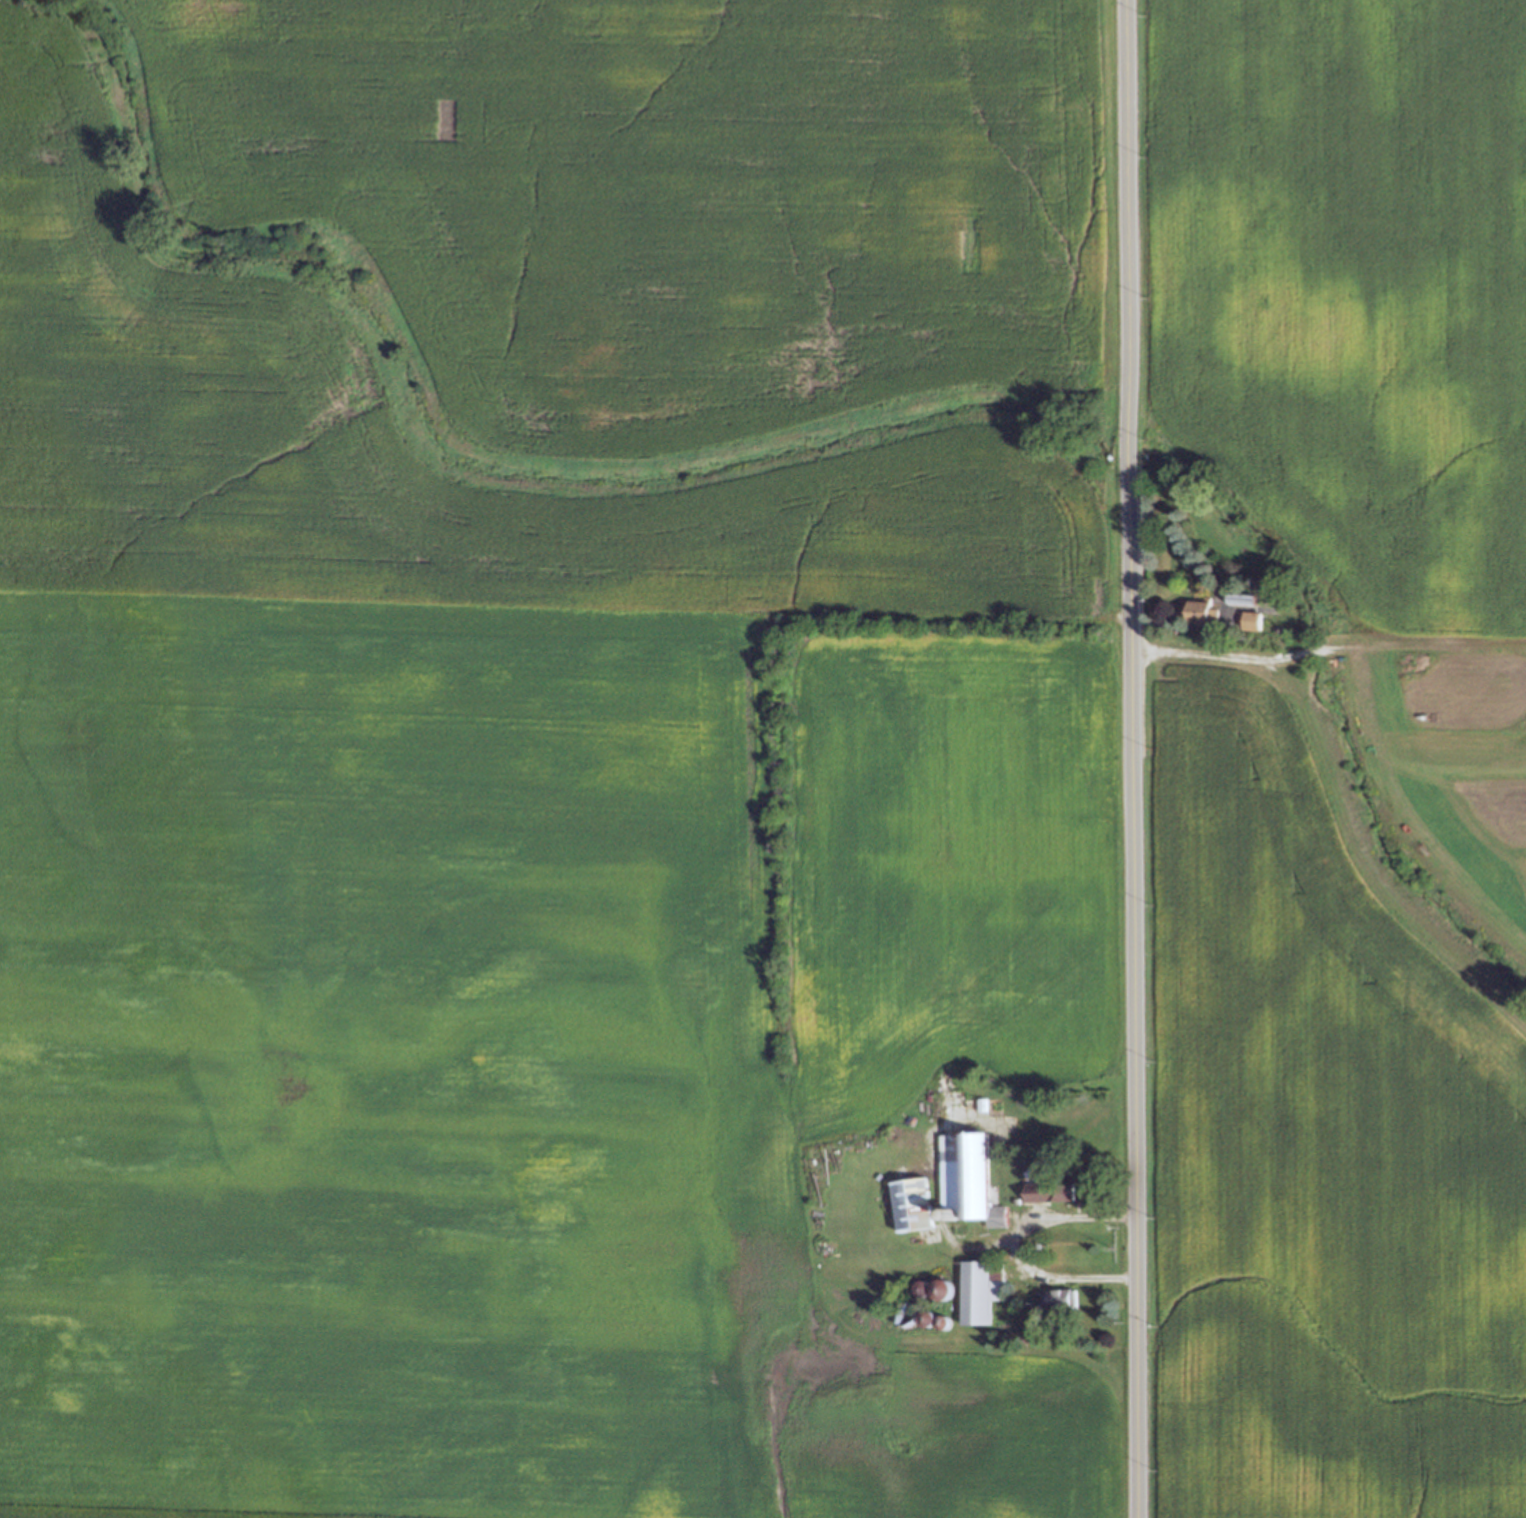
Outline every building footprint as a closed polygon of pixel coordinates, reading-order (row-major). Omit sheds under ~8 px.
[(1226,603),(1226,593),(1256,595),(1255,605),(1226,603)] [(1183,604),(1207,605),(1206,625),(1201,624),(1201,628),(1190,627),(1190,620),(1182,620),(1183,604)] [(1239,630),(1240,611),(1258,612),(1257,630),(1239,630)] [(946,1123),(946,1130),(955,1130),(955,1126),(980,1126),(982,1213),(957,1214),(957,1200),(937,1200),(935,1132),(932,1132),(932,1123),(946,1123)] [(1000,1162),(1000,1152),(1018,1152),(1017,1162),(1000,1162)] [(928,1225),(891,1231),(884,1182),(920,1176),(928,1225)] [(1069,1176),(1068,1197),(1021,1195),(1021,1178),(1044,1178),(1045,1176),(1069,1176)] [(983,1222),(983,1202),(1000,1202),(999,1222),(983,1222)] [(947,1208),(950,1209),(951,1211),(951,1213),(950,1216),(947,1217),(945,1217),(943,1215),(942,1212),(943,1209),(947,1208)] [(985,1258),(985,1276),(998,1277),(998,1296),(984,1296),(984,1320),(956,1319),(957,1257),(985,1258)] [(916,1278),(919,1279),(923,1283),(923,1286),(921,1290),(918,1292),(913,1292),(909,1288),(908,1285),(909,1281),(911,1279),(916,1278)] [(937,1278),(942,1279),(945,1283),(946,1287),(944,1293),(938,1296),(934,1296),(929,1291),(928,1287),(928,1284),(931,1280),(937,1278)] [(1037,1303),(1037,1291),(1042,1291),(1042,1285),(1071,1285),(1071,1302),(1037,1303)] [(921,1307),(924,1308),(927,1310),(928,1315),(926,1319),(923,1321),(918,1321),(914,1318),(913,1314),(914,1310),(916,1308),(921,1307)] [(937,1310),(941,1312),(944,1315),(944,1320),(943,1323),(939,1326),(934,1325),(931,1323),(929,1318),(930,1314),(932,1312),(937,1310)]
